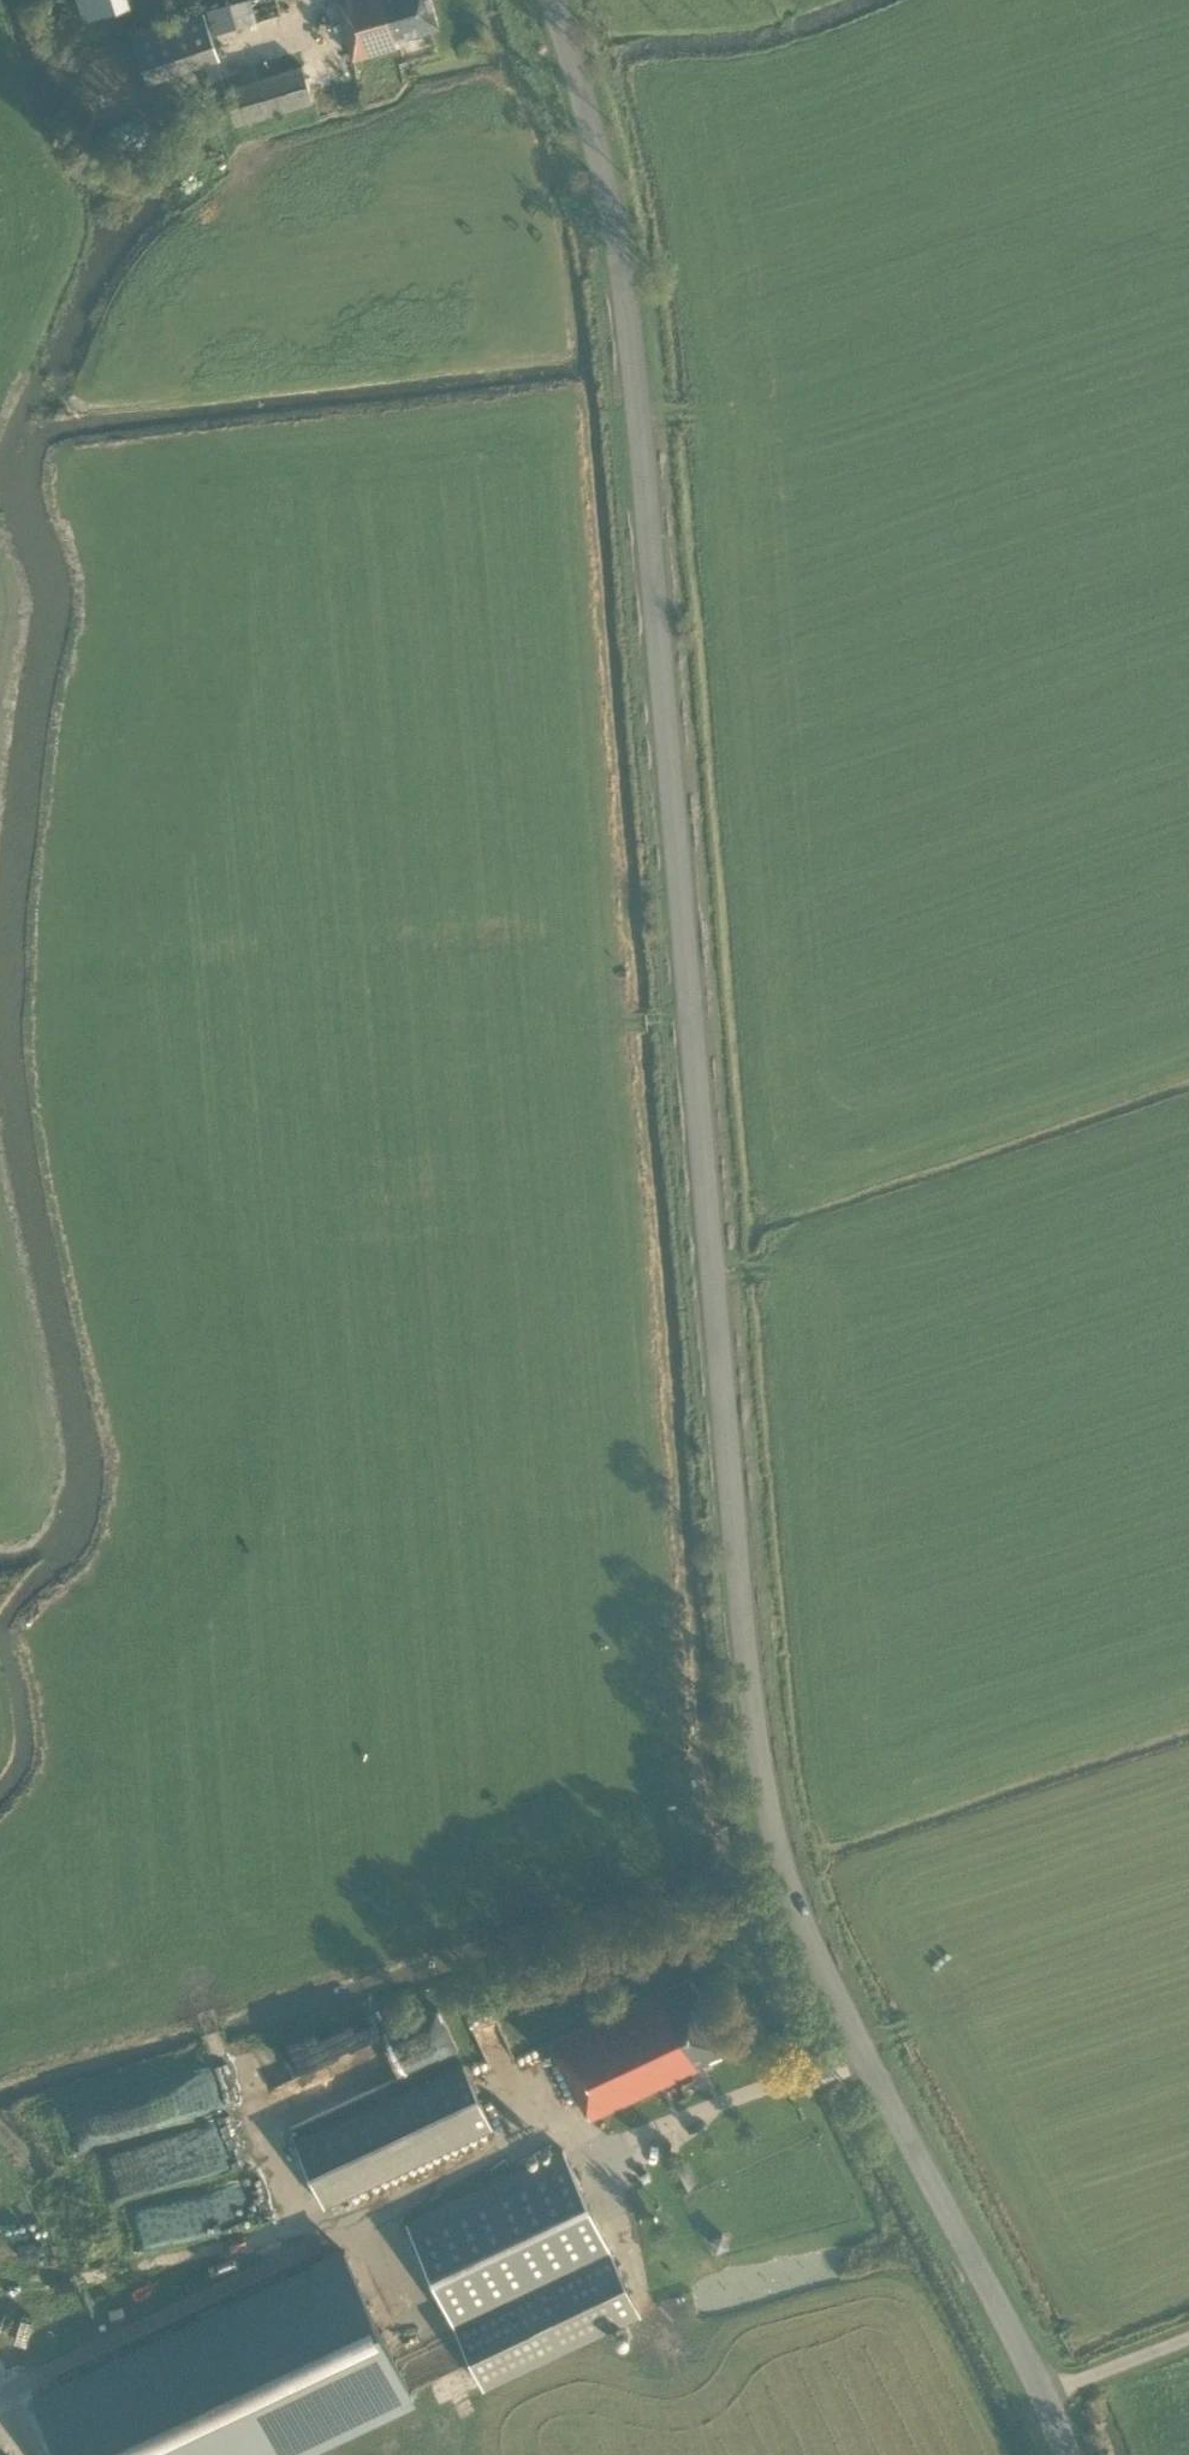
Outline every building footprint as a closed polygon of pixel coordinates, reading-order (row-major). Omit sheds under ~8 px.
[(132,1),(131,0),(77,0),(83,18),(132,1)] [(280,11),(278,0),(236,0),(208,8),(214,28),(280,11)] [(432,0),(336,0),(352,57),(399,43),(397,37),(439,25),(432,0)] [(148,82),(219,58),(203,9),(131,34),(148,82)] [(233,121),(311,100),(301,64),(223,85),(233,121)] [(696,2079),(691,2070),(699,2067),(697,2064),(705,2061),(704,2059),(724,2050),(690,1977),(550,2042),(577,2098),(580,2097),(590,2118),(678,2077),(682,2086),(696,2079)] [(470,2009),(483,2040),(506,2031),(493,2000),(470,2009)] [(353,2092),(291,2117),(296,2130),(392,2092),(385,2073),(458,2044),(444,2008),(336,2050),(353,2092)] [(323,2205),(491,2126),(462,2063),(294,2141),(323,2205)] [(76,2146),(194,2115),(182,2071),(64,2102),(76,2146)] [(482,2383),(638,2309),(562,2147),(405,2222),(482,2383)] [(60,2454),(287,2454),(412,2396),(344,2252),(34,2399),(60,2454)]
